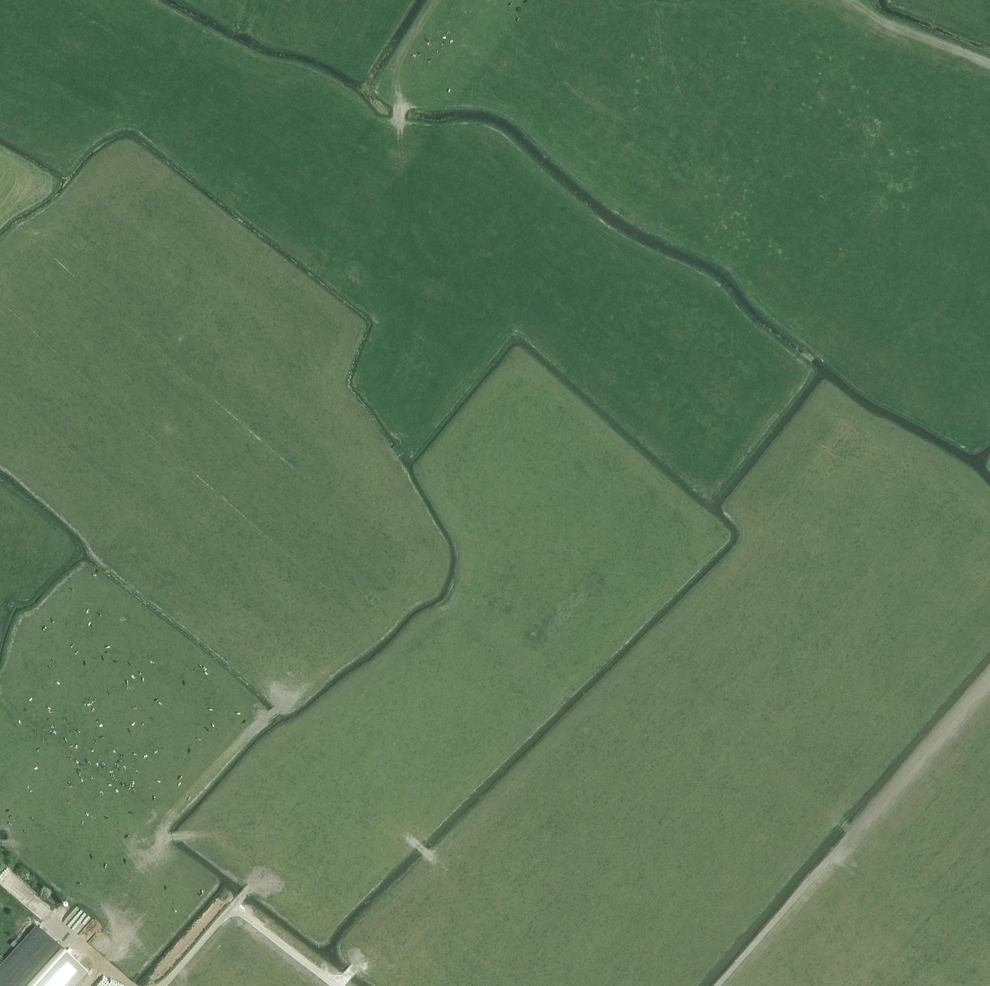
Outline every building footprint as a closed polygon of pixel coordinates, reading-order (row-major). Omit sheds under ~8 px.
[(87,972),(66,952),(36,926),(0,966),(0,985),(74,985),(87,972)]
